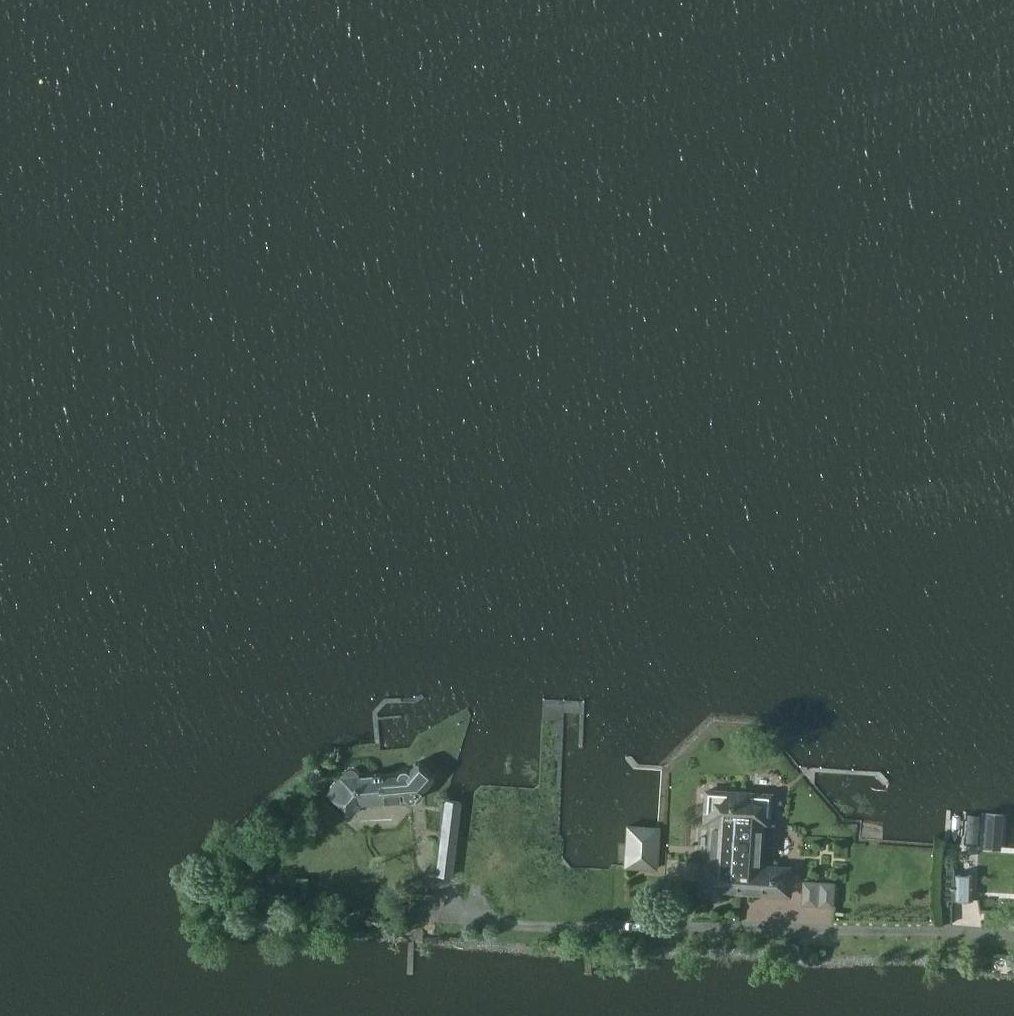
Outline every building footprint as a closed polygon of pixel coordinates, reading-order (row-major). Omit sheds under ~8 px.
[(434,777),(415,762),(407,771),(403,770),(400,771),(398,773),(397,775),(384,776),(381,774),(357,776),(357,771),(355,769),(352,768),(349,769),(346,771),(327,792),(354,814),(361,805),(372,805),(373,808),(385,807),(404,798),(409,802),(411,802),(414,802),(416,800),(434,777)] [(769,823),(770,794),(706,790),(704,820),(716,821),(714,862),(706,862),(704,889),(789,893),(791,868),(756,865),(758,839),(761,839),(766,823),(769,823)] [(446,811),(437,874),(451,876),(454,876),(459,836),(459,834),(463,803),(463,801),(448,800),(446,811)] [(656,868),(658,828),(627,826),(625,867),(656,868)] [(952,898),(956,898),(971,899),(972,875),(969,875),(956,874),(954,874),(954,868),(950,868),(940,868),(939,901),(939,922),(951,923),(952,898)] [(840,903),(842,879),(809,877),(808,902),(840,903)]
